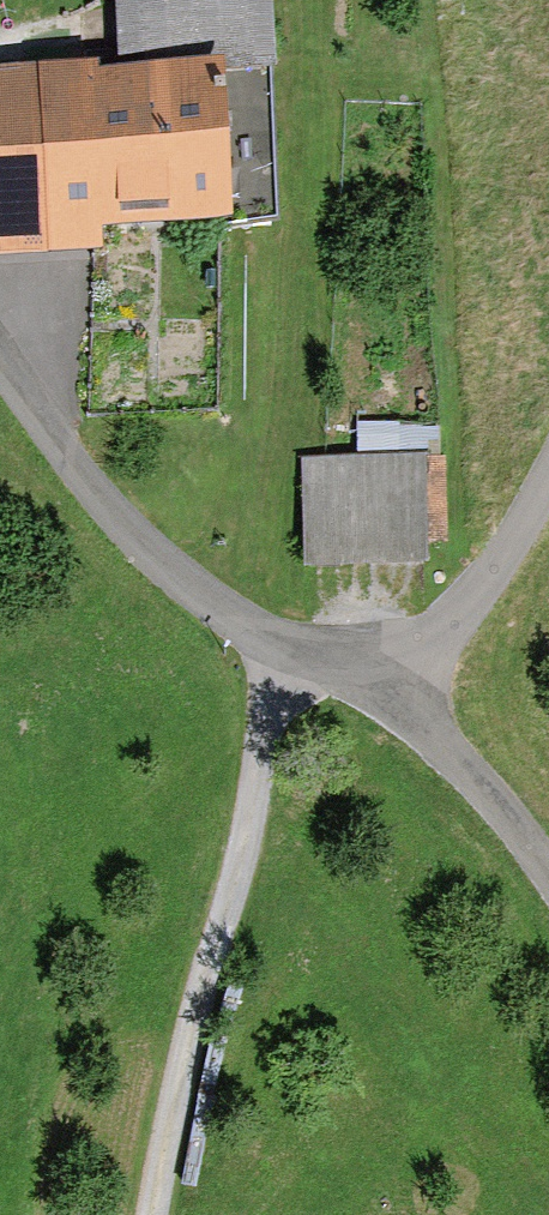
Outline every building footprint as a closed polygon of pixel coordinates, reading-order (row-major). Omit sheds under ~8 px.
[(257,58),(258,0),(133,0),(132,57),(257,58)] [(233,211),(208,58),(82,82),(86,235),(233,211)] [(85,265),(79,70),(0,72),(0,267),(85,265)] [(310,460),(309,566),(418,568),(420,461),(310,460)]
